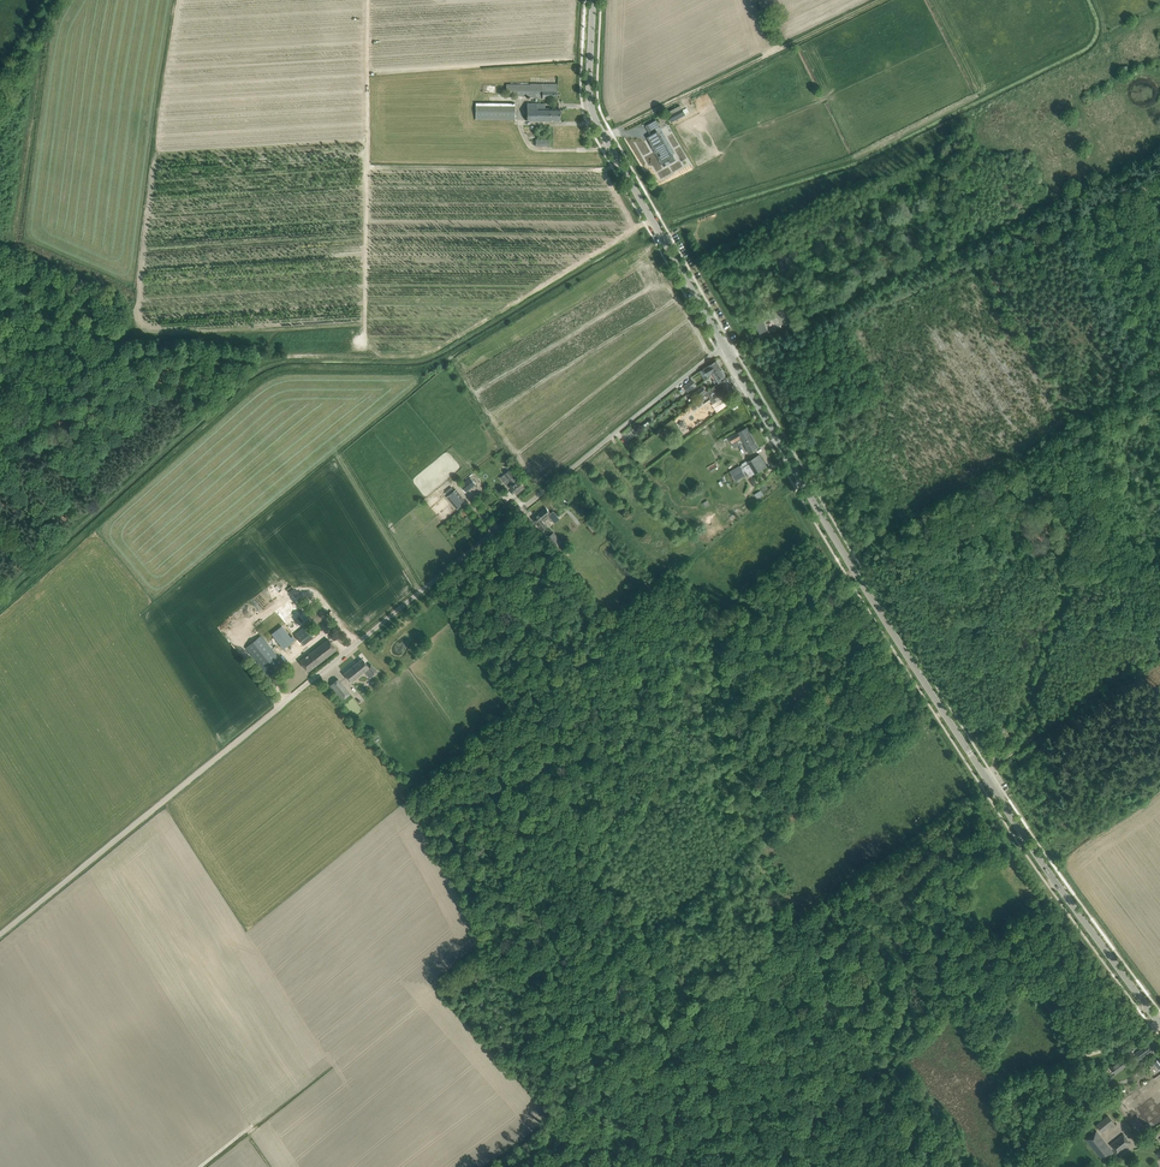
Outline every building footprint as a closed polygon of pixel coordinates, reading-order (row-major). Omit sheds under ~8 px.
[(542,99),(557,99),(557,84),(530,84),(530,85),(507,84),(506,95),(532,96),(532,97),(542,98),(542,99)] [(515,103),(476,103),(476,119),(515,120),(515,103)] [(545,108),(545,104),(527,103),(527,120),(560,121),(560,109),(545,108)] [(681,106),(667,113),(672,122),(686,115),(681,106)] [(657,131),(647,137),(653,147),(654,146),(655,148),(654,149),(657,153),(659,152),(661,155),(659,156),(662,162),(668,158),(671,163),(676,160),(673,155),(670,157),(667,152),(666,152),(664,149),(665,149),(663,144),(661,145),(660,143),(663,141),(657,131)] [(762,318),(754,322),(758,329),(757,329),(758,331),(759,331),(760,334),(766,331),(761,322),(763,321),(762,318)] [(703,369),(708,376),(714,372),(713,372),(716,370),(717,370),(718,370),(721,368),(717,360),(703,369)] [(716,385),(720,382),(727,377),(721,368),(718,370),(717,370),(716,370),(713,372),(714,372),(717,378),(713,380),(716,385)] [(713,403),(728,394),(727,393),(734,388),(727,377),(720,382),(716,385),(708,391),(699,398),(700,399),(705,396),(709,396),(713,403)] [(692,379),(684,386),(688,392),(696,385),(692,379)] [(699,398),(708,391),(703,386),(695,392),(699,398)] [(749,452),(758,447),(747,427),(729,437),(732,443),(741,438),(749,452)] [(656,437),(648,443),(650,446),(659,440),(656,437)] [(767,466),(765,463),(760,454),(747,462),(754,474),(767,466)] [(740,465),(730,472),(735,481),(746,474),(740,465)] [(510,486),(517,493),(524,487),(518,480),(509,470),(504,474),(513,484),(510,486)] [(461,486),(466,492),(476,484),(471,477),(461,486)] [(457,509),(466,502),(456,489),(447,497),(457,509)] [(761,489),(755,494),(757,497),(763,493),(761,489)] [(551,513),(546,507),(533,518),(538,524),(543,530),(547,527),(542,521),(549,515),(553,521),(558,517),(553,511),(551,513)] [(554,532),(547,537),(555,548),(562,543),(554,532)] [(279,625),(269,633),(282,649),(294,639),(291,635),(290,637),(279,625)] [(313,636),(305,627),(295,635),(303,645),(313,636)] [(246,649),(268,676),(284,664),(262,636),(246,649)] [(336,649),(328,639),(300,661),(308,671),(336,649)] [(377,671),(371,664),(368,666),(362,659),(344,674),(351,682),(368,668),(373,675),(377,671)] [(350,694),(341,682),(338,679),(330,685),(342,700),(350,694)] [(1005,730),(1007,729),(1007,727),(1007,726),(1007,725),(1006,724),(1005,724),(1003,724),(1002,722),(1000,724),(1001,725),(997,728),(1002,734),(1006,732),(1005,730)] [(1148,1044),(1135,1053),(1140,1059),(1144,1056),(1143,1055),(1147,1052),(1148,1053),(1152,1050),(1148,1044)] [(1121,1060),(1111,1067),(1115,1073),(1125,1065),(1121,1060)] [(1103,1132),(1115,1123),(1108,1115),(1096,1124),(1103,1132)] [(1097,1131),(1086,1139),(1103,1161),(1114,1152),(1097,1131)] [(1111,1144),(1117,1152),(1130,1143),(1123,1134),(1111,1144)]
